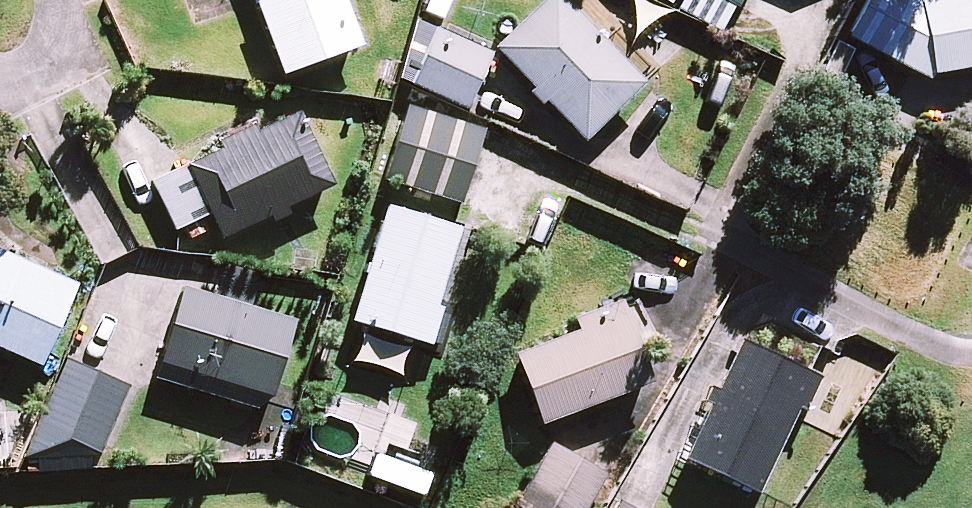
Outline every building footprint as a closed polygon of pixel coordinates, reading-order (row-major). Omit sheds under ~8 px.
[(365,45),(349,0),(261,0),(258,1),(284,73),(365,45)] [(587,140),(650,80),(575,0),(545,0),(497,45),(535,85),(530,90),(543,103),(548,99),(587,140)] [(743,9),(726,0),(692,0),(685,13),(728,36),(743,9)] [(751,0),(726,0),(743,9),(746,10),(751,0)] [(941,77),(971,72),(971,0),(949,0),(932,3),(926,0),(875,0),(854,40),(938,84),(941,77)] [(443,28),(416,83),(470,109),(497,53),(443,28)] [(464,202),(489,127),(412,103),(388,178),(464,202)] [(212,212),(224,237),(272,215),(275,221),(294,212),(291,206),(338,183),(302,107),(261,127),(257,119),(220,137),(224,145),(188,162),(212,212)] [(212,212),(188,162),(153,178),(177,229),(212,212)] [(465,226),(391,203),(355,319),(435,343),(447,306),(441,304),(465,226)] [(49,369),(85,287),(0,249),(0,347),(49,369)] [(281,399),(304,323),(192,290),(165,383),(264,412),(281,399)] [(522,357),(548,428),(660,386),(628,302),(580,320),(585,333),(522,357)] [(828,379),(748,342),(741,355),(692,462),(766,496),(806,411),(812,414),(828,379)] [(31,461),(108,458),(137,390),(74,362),(45,430),(31,461)] [(560,445),(524,507),(597,507),(615,477),(560,445)]
